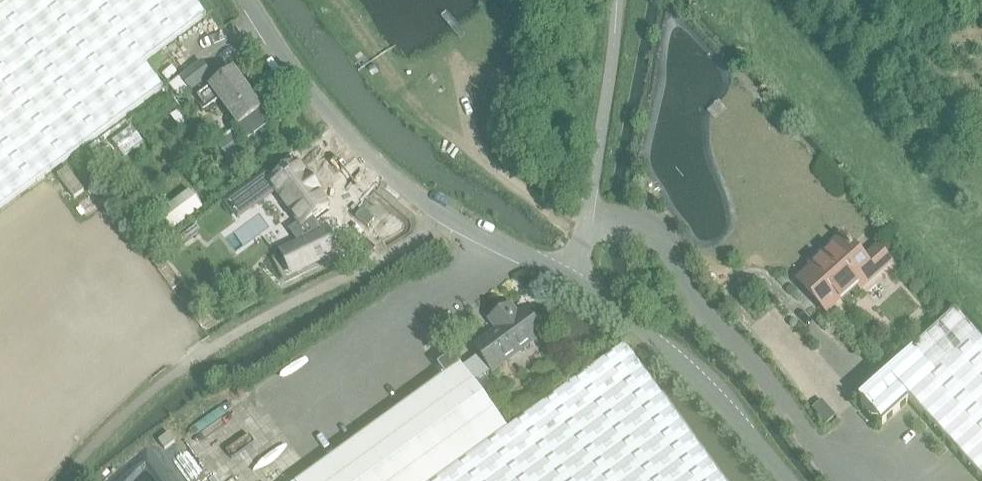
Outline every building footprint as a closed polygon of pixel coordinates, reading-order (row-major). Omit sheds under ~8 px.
[(163,91),(143,66),(204,19),(191,0),(0,0),(0,211),(163,91)] [(180,99),(189,92),(211,77),(202,64),(171,86),(180,99)] [(211,90),(199,99),(207,110),(219,101),(239,127),(238,128),(247,140),(267,126),(257,114),(262,111),(233,72),(210,89),(211,90)] [(132,128),(112,142),(124,158),(143,144),(132,128)] [(218,148),(216,150),(226,163),(246,148),(234,131),(219,142),(220,143),(217,146),(218,148)] [(318,194),(320,193),(309,178),(307,179),(296,165),(272,183),(266,176),(242,194),(253,208),(276,191),(302,226),(293,232),(302,244),(287,251),(297,272),(337,253),(327,231),(320,234),(311,221),(313,219),(315,218),(327,209),(328,208),(318,194)] [(58,176),(74,199),(84,192),(67,169),(58,176)] [(189,192),(158,215),(172,233),(203,210),(189,192)] [(369,228),(374,221),(362,212),(357,219),(369,228)] [(820,255),(822,259),(801,278),(830,310),(856,286),(860,289),(890,262),(876,247),(862,259),(841,236),(820,255)] [(474,348),(480,355),(492,372),(542,335),(534,324),(537,322),(538,318),(533,311),(529,310),(526,313),(524,311),(517,316),(510,307),(491,321),(498,331),(474,348)] [(910,352),(934,379),(909,401),(981,480),(981,347),(952,314),(910,352)] [(507,430),(437,480),(722,480),(624,345),(507,430)] [(883,425),(909,401),(934,379),(910,352),(858,398),(861,401),(861,410),(872,421),(880,422),(883,425)] [(310,473),(300,480),(437,480),(507,430),(482,396),(474,385),(462,368),(460,365),(453,355),(438,366),(445,376),(310,473)] [(482,379),(474,385),(482,396),(490,390),(489,390),(482,379)] [(168,433),(157,441),(165,451),(175,442),(168,433)]
